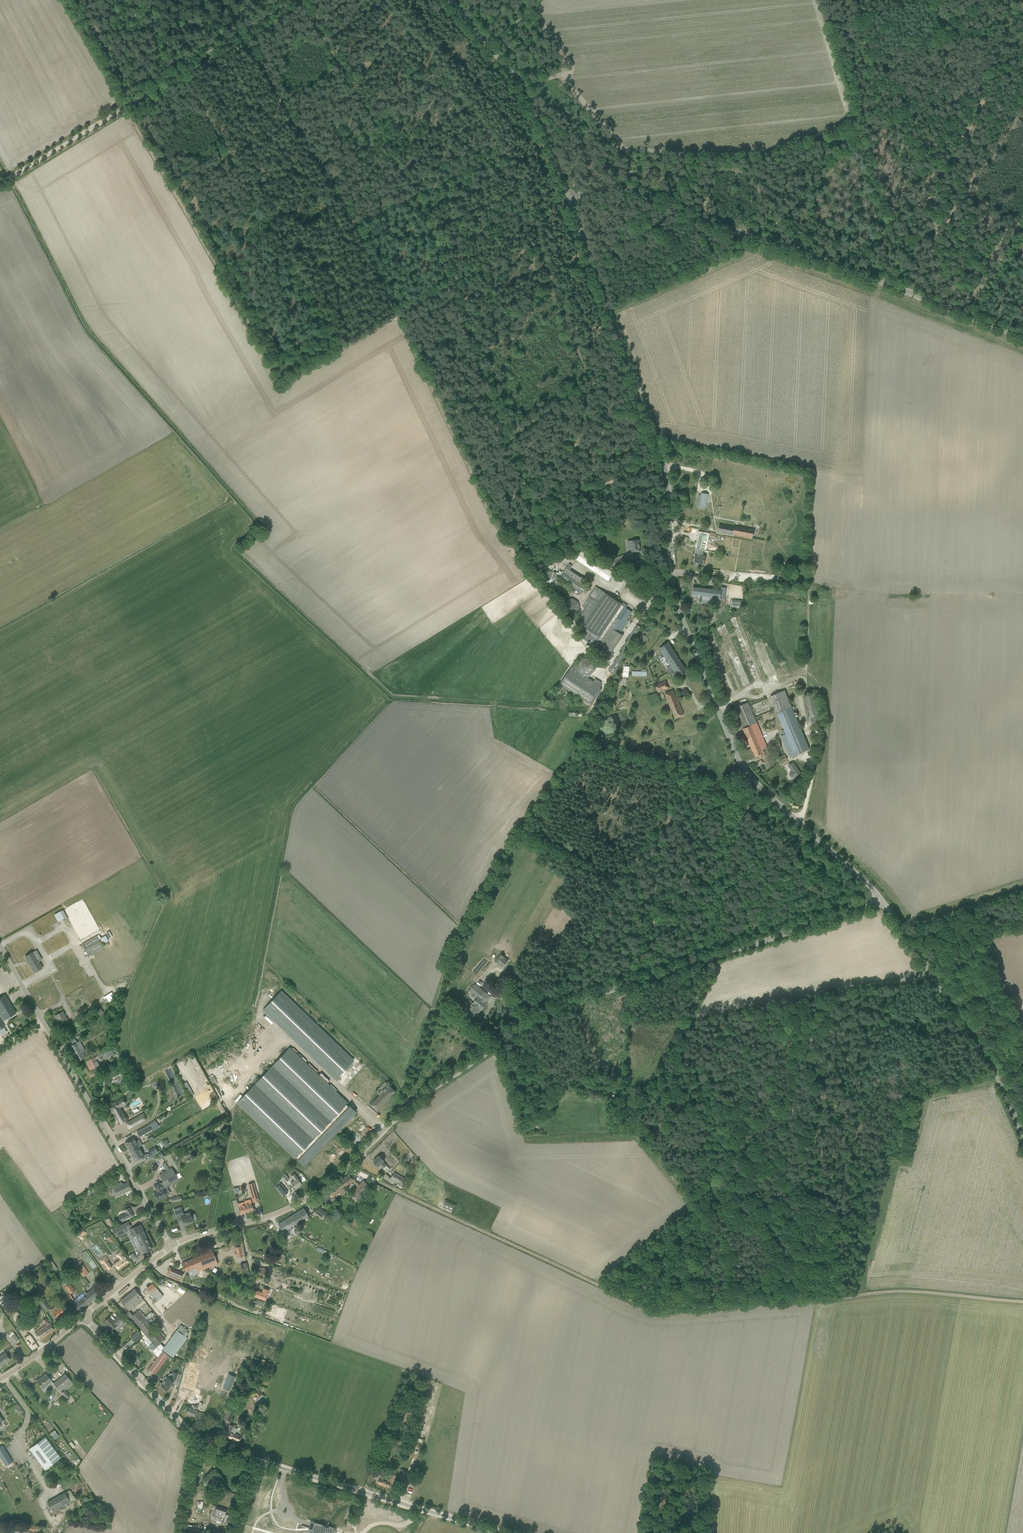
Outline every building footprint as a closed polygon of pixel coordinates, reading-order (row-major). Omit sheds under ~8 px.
[(698,506),(706,507),(708,495),(701,493),(698,506)] [(752,538),(754,529),(734,526),(734,527),(719,524),(718,532),(752,538)] [(699,533),(693,563),(703,565),(704,564),(705,558),(705,556),(702,556),(703,550),(704,551),(707,535),(699,533)] [(631,541),(631,545),(631,553),(640,552),(639,540),(631,541)] [(575,558),(608,581),(613,573),(579,551),(575,558)] [(610,560),(613,567),(626,562),(623,555),(610,560)] [(582,585),(562,571),(558,577),(578,591),(582,585)] [(542,579),(542,580),(542,581),(542,582),(543,583),(543,584),(544,585),(544,586),(545,586),(546,587),(547,587),(547,588),(548,588),(549,588),(550,588),(551,588),(552,588),(553,588),(554,587),(555,587),(556,586),(557,585),(557,584),(558,584),(558,583),(558,582),(559,581),(559,580),(559,579),(558,578),(558,577),(557,576),(557,575),(556,575),(556,574),(555,573),(554,573),(553,573),(553,572),(552,572),(551,572),(550,572),(549,572),(548,572),(547,573),(546,573),(545,574),(544,575),(543,576),(543,577),(543,578),(542,578),(542,579)] [(703,596),(702,602),(717,604),(718,602),(721,603),(722,599),(720,598),(721,590),(693,586),(692,595),(703,596)] [(576,622),(580,630),(583,633),(581,636),(583,639),(608,655),(622,635),(618,632),(631,613),(637,616),(638,614),(633,610),(631,612),(623,606),(616,616),(615,615),(622,604),(595,587),(589,597),(591,599),(576,622)] [(565,612),(565,613),(566,613),(567,614),(568,614),(569,615),(570,615),(571,615),(572,615),(573,615),(574,614),(575,614),(575,613),(576,613),(577,612),(577,611),(578,611),(578,610),(579,609),(579,608),(579,607),(579,606),(579,605),(578,604),(578,603),(577,602),(576,601),(575,600),(574,600),(574,599),(573,599),(572,599),(571,599),(570,599),(569,599),(568,599),(567,600),(566,600),(566,601),(565,601),(565,602),(564,602),(564,603),(563,604),(563,605),(563,606),(563,607),(563,608),(563,609),(563,610),(564,610),(564,611),(565,612)] [(628,639),(627,639),(628,640),(621,650),(622,651),(615,661),(616,661),(609,672),(614,675),(621,664),(620,664),(627,653),(633,643),(632,642),(641,628),(637,625),(634,630),(635,630),(629,640),(628,639)] [(637,643),(642,646),(650,632),(646,630),(645,631),(643,630),(637,643)] [(668,643),(659,649),(673,669),(674,669),(679,677),(683,674),(687,671),(668,643)] [(581,659),(581,660),(580,660),(580,661),(579,661),(579,662),(578,663),(578,664),(578,665),(578,666),(578,667),(578,668),(578,669),(578,670),(579,670),(579,671),(580,671),(580,672),(581,672),(581,673),(582,673),(582,674),(583,674),(584,674),(585,674),(586,674),(587,674),(588,674),(589,674),(590,673),(591,672),(592,672),(592,671),(593,670),(593,669),(594,668),(594,667),(594,666),(594,665),(594,664),(593,663),(593,662),(592,661),(592,660),(591,660),(590,659),(589,659),(589,658),(588,658),(587,658),(586,658),(585,658),(584,658),(583,658),(582,659),(581,659)] [(560,683),(591,704),(602,688),(571,667),(560,683)] [(789,690),(791,695),(798,691),(796,686),(789,690)] [(770,696),(785,734),(781,736),(789,757),(809,749),(784,690),(770,696)] [(684,714),(675,693),(666,697),(668,703),(671,702),(673,708),(672,708),(676,718),(684,714)] [(750,706),(755,718),(772,711),(767,699),(750,706)] [(767,748),(748,702),(739,706),(734,708),(752,751),(753,751),(756,757),(758,756),(760,759),(764,757),(763,754),(764,753),(763,749),(767,748)] [(771,743),(773,749),(774,750),(771,751),(774,759),(777,758),(775,754),(777,753),(776,750),(781,748),(778,740),(771,743)] [(777,757),(779,763),(787,760),(785,755),(777,757)] [(793,762),(788,765),(792,772),(789,773),(792,777),(795,775),(795,776),(800,773),(793,762)] [(82,944),(89,956),(103,948),(97,936),(82,944)] [(29,963),(34,972),(42,968),(33,952),(25,957),(27,961),(28,960),(29,963)] [(501,953),(495,960),(497,963),(499,961),(503,965),(508,960),(501,953)] [(477,1000),(470,1009),(468,1008),(469,1007),(466,1011),(473,1017),(476,1014),(477,1014),(479,1012),(477,1011),(479,1008),(481,1010),(482,1009),(481,1009),(485,1004),(486,1004),(485,1003),(491,997),(475,984),(469,991),(477,998),(476,999),(477,1000)] [(335,1080),(354,1060),(281,991),(262,1010),(335,1080)] [(4,1020),(16,1013),(5,995),(0,997),(0,1015),(4,1020)] [(55,1016),(59,1024),(67,1020),(62,1012),(55,1016)] [(70,1046),(69,1046),(78,1061),(85,1058),(82,1053),(85,1051),(79,1041),(77,1042),(74,1038),(67,1042),(70,1046)] [(330,1123),(338,1131),(356,1112),(349,1105),(348,1106),(346,1104),(348,1103),(289,1047),(236,1103),(294,1158),(296,1157),(298,1159),(297,1160),(301,1164),(307,1158),(309,1161),(321,1149),(313,1141),(330,1123)] [(90,1063),(87,1065),(89,1068),(92,1067),(93,1068),(97,1066),(99,1065),(97,1061),(101,1059),(99,1057),(103,1055),(105,1059),(109,1057),(109,1059),(112,1058),(111,1056),(111,1055),(114,1054),(111,1049),(105,1052),(105,1051),(102,1053),(102,1052),(96,1055),(97,1056),(93,1058),(89,1060),(90,1063)] [(390,1088),(395,1081),(388,1075),(382,1082),(383,1083),(380,1086),(374,1092),(371,1096),(378,1102),(390,1088)] [(115,1101),(111,1104),(112,1107),(109,1108),(112,1113),(113,1113),(118,1122),(121,1120),(122,1123),(128,1119),(125,1114),(124,1114),(120,1106),(122,1105),(119,1101),(116,1102),(115,1101)] [(135,1126),(146,1119),(143,1113),(132,1120),(135,1126)] [(139,1137),(151,1130),(148,1125),(136,1132),(139,1137)] [(139,1147),(134,1138),(125,1143),(130,1152),(139,1147)] [(332,1144),(322,1154),(333,1165),(339,1158),(335,1155),(342,1148),(338,1144),(335,1147),(332,1144)] [(145,1157),(139,1147),(130,1152),(135,1161),(140,1158),(140,1159),(145,1157)] [(150,1157),(158,1152),(155,1147),(148,1151),(149,1153),(149,1154),(150,1157)] [(383,1162),(384,1160),(379,1155),(373,1161),(378,1166),(380,1164),(383,1168),(386,1165),(383,1162)] [(172,1168),(159,1175),(165,1186),(166,1187),(178,1180),(172,1168)] [(348,1186),(356,1180),(350,1173),(328,1191),(333,1197),(339,1192),(341,1195),(346,1191),(343,1188),(348,1185),(348,1186)] [(405,1179),(403,1178),(394,1173),(391,1178),(402,1184),(405,1179)] [(298,1176),(287,1184),(292,1191),(296,1188),(296,1189),(298,1187),(302,1184),(300,1181),(301,1180),(298,1176)] [(356,1199),(368,1185),(363,1180),(359,1185),(351,1194),(353,1196),(351,1198),(354,1200),(355,1198),(356,1199)] [(112,1186),(116,1197),(127,1191),(132,1189),(128,1181),(123,1184),(121,1182),(112,1186)] [(157,1192),(153,1194),(157,1201),(167,1196),(163,1189),(165,1188),(162,1182),(160,1183),(159,1182),(153,1186),(157,1192)] [(254,1210),(250,1199),(244,1200),(245,1202),(238,1204),(240,1214),(254,1210)] [(451,1211),(454,1205),(445,1201),(442,1206),(451,1211)] [(314,1212),(322,1217),(325,1213),(318,1207),(314,1212)] [(304,1208),(289,1217),(294,1225),(309,1216),(306,1212),(304,1208)] [(193,1221),(190,1212),(183,1214),(182,1209),(175,1211),(176,1217),(180,1215),(183,1225),(189,1223),(189,1222),(193,1221)] [(120,1222),(129,1218),(126,1213),(123,1215),(124,1217),(119,1219),(120,1222)] [(289,1217),(278,1224),(281,1228),(283,1232),(294,1225),(289,1217)] [(126,1232),(123,1224),(112,1229),(116,1237),(126,1232)] [(151,1249),(140,1224),(129,1230),(131,1233),(131,1235),(132,1235),(133,1238),(133,1239),(133,1238),(138,1248),(140,1246),(143,1252),(151,1249)] [(113,1263),(116,1266),(119,1270),(129,1262),(124,1255),(121,1251),(116,1254),(119,1259),(113,1263)] [(212,1251),(198,1256),(202,1267),(202,1269),(217,1263),(212,1251)] [(99,1260),(103,1265),(104,1265),(108,1270),(112,1266),(108,1262),(109,1261),(105,1256),(99,1260)] [(202,1267),(198,1256),(182,1263),(185,1271),(192,1268),(194,1274),(198,1272),(197,1271),(198,1271),(197,1269),(202,1267)] [(49,1263),(54,1271),(58,1268),(52,1261),(49,1263)] [(75,1265),(83,1277),(88,1273),(80,1261),(75,1265)] [(170,1268),(167,1275),(180,1280),(183,1274),(170,1268)] [(65,1287),(69,1294),(75,1291),(70,1283),(65,1287)] [(152,1283),(147,1288),(151,1294),(157,1301),(163,1296),(157,1289),(152,1283)] [(77,1298),(74,1301),(75,1303),(74,1304),(76,1306),(79,1310),(98,1294),(95,1290),(93,1288),(87,1293),(78,1300),(77,1298)] [(255,1290),(253,1297),(263,1301),(265,1301),(269,1290),(263,1288),(262,1292),(255,1290)] [(136,1299),(140,1296),(137,1293),(134,1289),(120,1300),(123,1304),(126,1307),(129,1310),(133,1307),(134,1307),(139,1302),(136,1299)] [(47,1311),(50,1309),(44,1300),(40,1303),(46,1312),(48,1311),(47,1311)] [(62,1308),(61,1306),(59,1304),(51,1310),(56,1318),(65,1312),(66,1311),(64,1307),(62,1308)] [(140,1329),(139,1331),(143,1336),(145,1334),(156,1347),(164,1339),(138,1310),(130,1318),(140,1329)] [(18,1316),(15,1318),(18,1322),(17,1322),(19,1325),(20,1325),(25,1332),(32,1327),(22,1313),(18,1316)] [(109,1317),(104,1321),(112,1329),(114,1328),(117,1331),(125,1323),(122,1319),(122,1320),(121,1319),(118,1316),(115,1319),(111,1316),(110,1317),(109,1317)] [(40,1340),(55,1329),(49,1322),(48,1323),(47,1322),(48,1321),(46,1318),(42,1321),(44,1324),(45,1323),(46,1324),(35,1333),(37,1336),(40,1340)] [(181,1325),(163,1350),(169,1354),(173,1357),(187,1338),(186,1336),(188,1334),(186,1332),(188,1330),(181,1325)] [(130,1338),(134,1342),(141,1335),(137,1331),(130,1338)] [(148,1369),(155,1374),(158,1370),(168,1356),(162,1351),(151,1365),(148,1369)] [(10,1360),(5,1352),(0,1356),(0,1367),(10,1360)] [(182,1380),(185,1381),(184,1384),(191,1386),(195,1371),(185,1368),(182,1380)] [(161,1386),(161,1387),(163,1389),(164,1388),(167,1391),(175,1380),(179,1381),(181,1375),(173,1372),(171,1378),(170,1379),(166,1376),(163,1380),(164,1380),(160,1386),(161,1386)] [(36,1381),(40,1385),(43,1389),(52,1381),(46,1373),(36,1381)] [(54,1383),(57,1387),(59,1390),(71,1380),(68,1378),(65,1374),(54,1383)] [(187,1402),(192,1405),(190,1408),(189,1407),(188,1408),(186,1413),(193,1416),(195,1412),(202,1397),(197,1395),(198,1392),(193,1389),(187,1402)] [(255,1392),(254,1393),(258,1397),(259,1398),(262,1394),(258,1389),(254,1392),(255,1392)] [(64,1390),(61,1392),(66,1398),(70,1396),(64,1390)] [(209,1402),(203,1415),(206,1417),(208,1413),(210,1414),(214,1404),(209,1402)] [(228,1407),(226,1413),(231,1415),(234,1410),(228,1407)] [(221,1435),(239,1442),(242,1435),(235,1433),(236,1428),(232,1426),(233,1425),(228,1424),(226,1429),(224,1429),(221,1435)] [(45,1436),(29,1448),(44,1469),(60,1457),(45,1436)] [(419,1446),(420,1447),(423,1440),(415,1437),(411,1446),(417,1449),(419,1446)] [(0,1447),(0,1457),(5,1465),(12,1461),(3,1445),(0,1447)] [(379,1478),(377,1483),(388,1487),(390,1482),(394,1483),(397,1475),(392,1474),(390,1478),(380,1475),(382,1470),(383,1468),(379,1466),(375,1476),(379,1478)] [(197,1486),(196,1501),(204,1501),(205,1486),(197,1486)] [(47,1502),(52,1512),(70,1502),(70,1501),(75,1498),(70,1490),(64,1493),(47,1502)] [(260,1507),(277,1512),(278,1510),(295,1516),(298,1507),(281,1502),(280,1503),(264,1498),(260,1507)] [(212,1518),(221,1521),(221,1522),(226,1524),(230,1513),(226,1512),(227,1510),(215,1506),(212,1518)] [(333,1532),(334,1532),(336,1532),(337,1531),(342,1532),(342,1529),(337,1528),(336,1530),(334,1530),(333,1530),(325,1528),(325,1527),(321,1526),(322,1524),(321,1524),(314,1522),(313,1523),(312,1529),(308,1528),(308,1530),(307,1532),(332,1532),(333,1532)]
